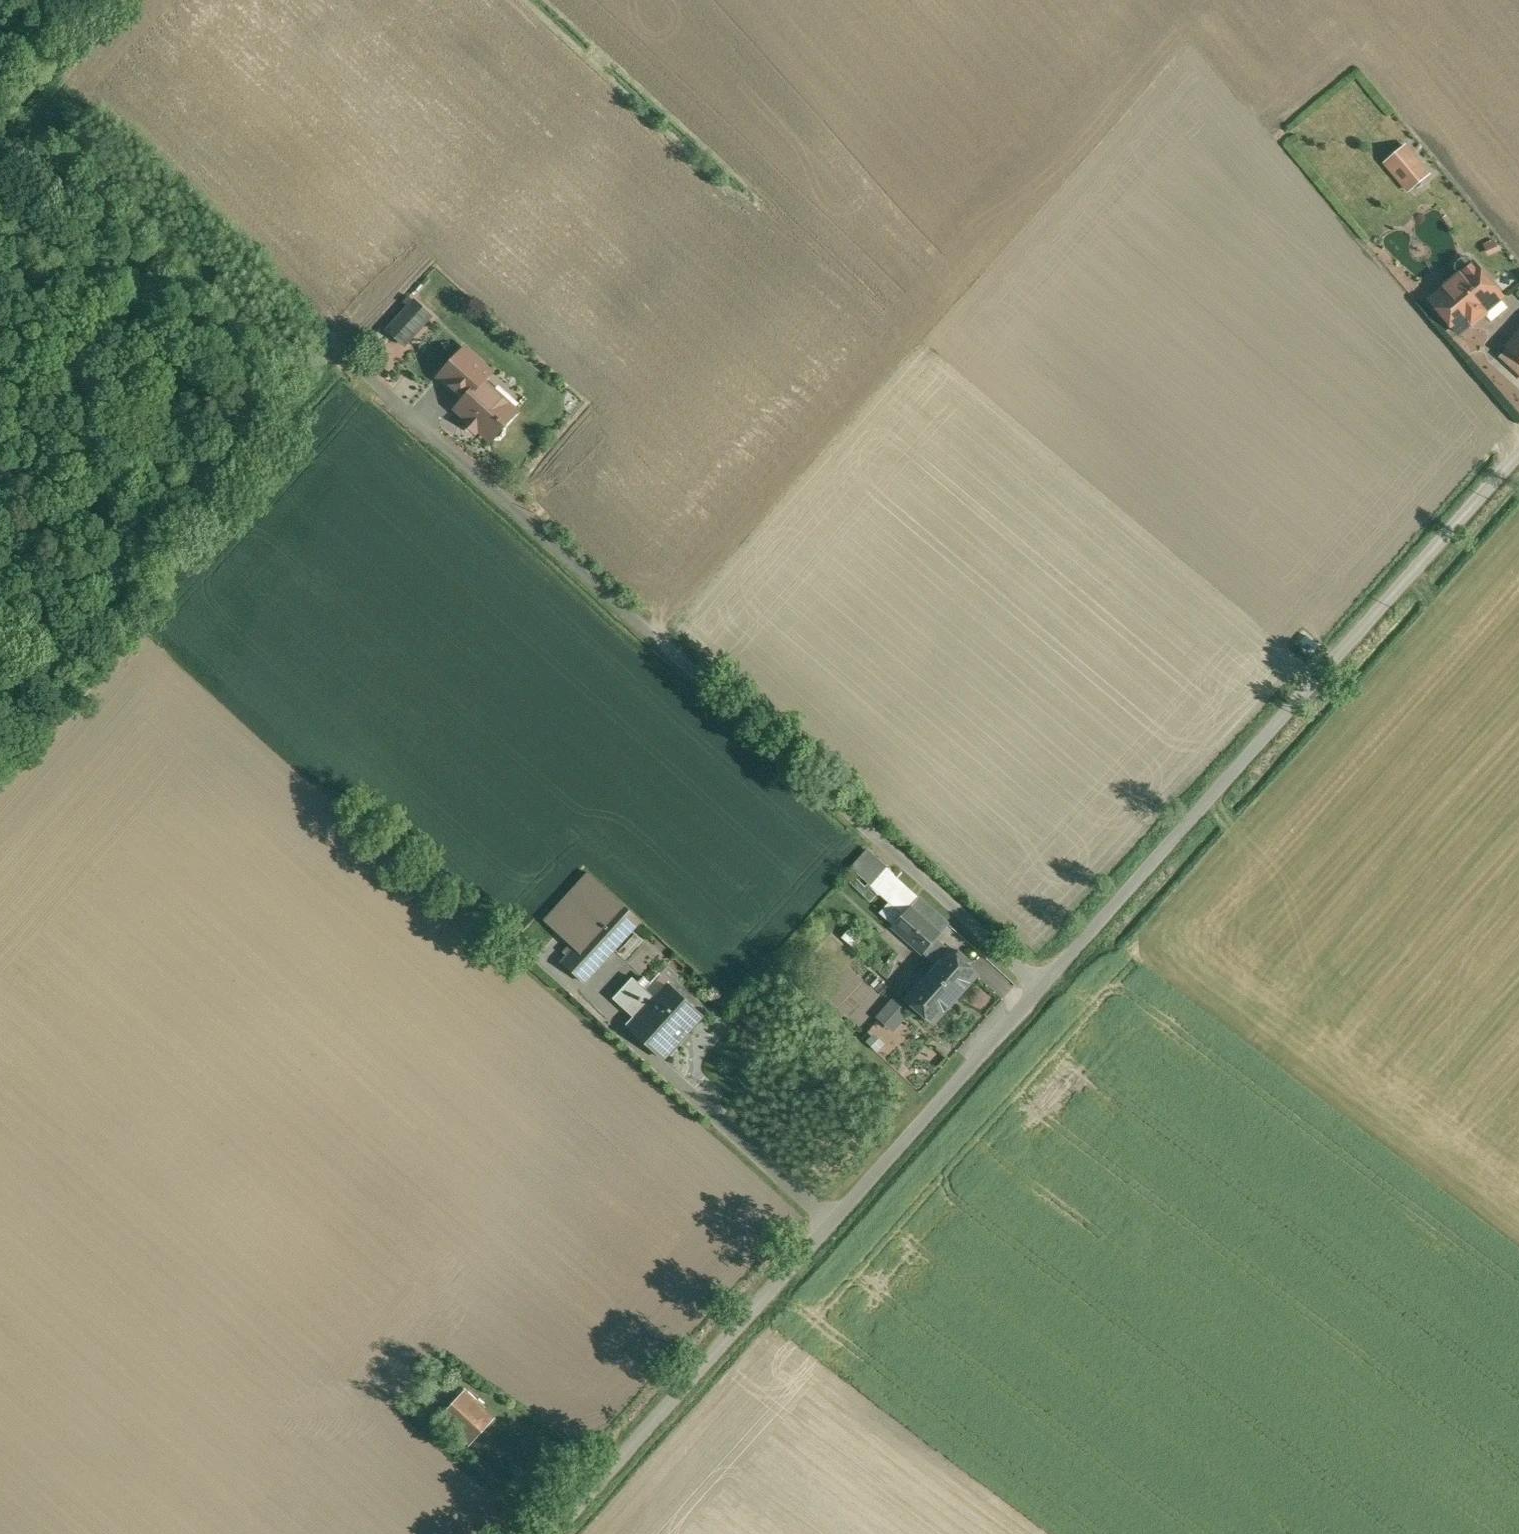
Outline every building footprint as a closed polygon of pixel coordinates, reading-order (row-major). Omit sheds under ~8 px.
[(1386,163),(1408,190),(1428,174),(1406,146),(1386,163)] [(1473,264),(1430,300),(1459,333),(1501,297),(1473,264)] [(415,300),(388,329),(406,346),(433,316),(415,300)] [(1508,346),(1518,356),(1518,334),(1508,346)] [(441,376),(466,399),(482,381),(483,382),(491,373),(465,349),(441,376)] [(470,419),(466,423),(476,431),(479,427),(493,440),(495,437),(500,438),(504,433),(505,427),(517,412),(483,382),(482,381),(466,399),(458,408),(470,419)] [(868,856),(851,881),(866,898),(879,892),(903,912),(913,897),(868,856)] [(640,920),(589,874),(546,920),(577,948),(564,963),(584,982),(640,920)] [(949,926),(918,899),(911,907),(941,934),(949,926)] [(941,934),(911,907),(893,928),(923,954),(937,940),(941,934)] [(958,950),(954,955),(937,940),(923,954),(938,966),(909,1000),(935,1023),(977,975),(968,967),(972,962),(958,950)] [(633,978),(614,999),(633,1015),(626,1024),(664,1058),(702,1016),(668,986),(656,999),(633,978)] [(467,1394),(444,1419),(473,1445),(495,1420),(467,1394)]
